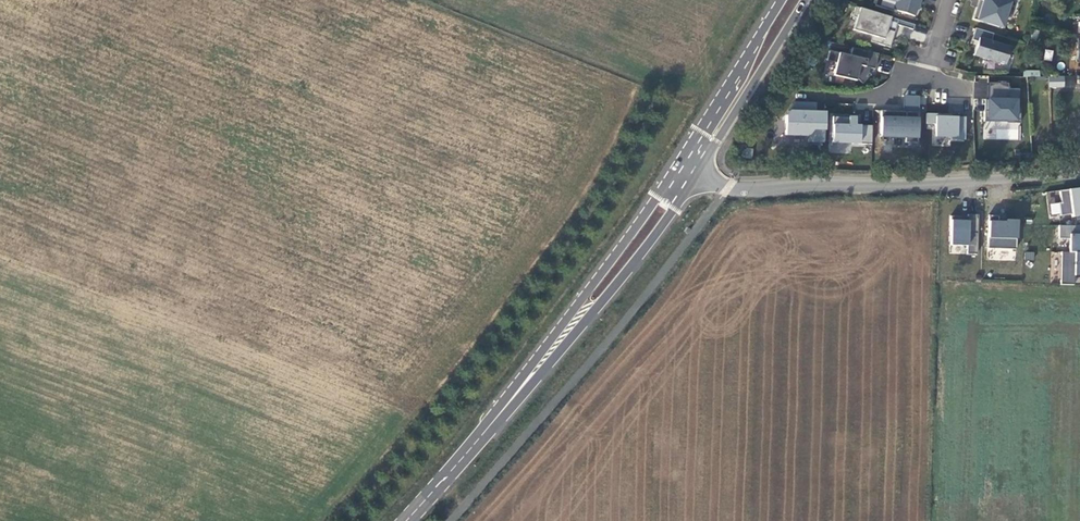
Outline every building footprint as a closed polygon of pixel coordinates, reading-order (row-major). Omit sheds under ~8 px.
[(895,2),(893,10),(914,16),(919,0),(888,0),(895,2)] [(1009,0),(981,0),(982,1),(980,9),(976,7),(972,19),(1002,28),(1010,2),(1008,2),(1009,0)] [(889,47),(896,25),(912,30),(914,25),(855,7),(852,17),(856,18),(852,30),(871,36),(870,42),(889,47)] [(922,42),(926,33),(914,28),(910,37),(922,42)] [(1004,64),(1009,47),(990,42),(992,34),(975,28),(971,40),(977,41),(973,55),(1003,64),(1004,64)] [(877,54),(852,48),(850,56),(829,51),(826,60),(835,63),(832,75),(855,81),(855,79),(862,84),(870,75),(867,72),(865,71),(866,67),(868,68),(874,69),(877,54)] [(1045,49),(1044,59),(1052,60),(1053,50),(1045,49)] [(1065,88),(1065,76),(1049,75),(1049,87),(1065,88)] [(1018,90),(987,90),(987,120),(1018,120),(1018,90)] [(903,113),(920,114),(921,97),(903,97),(903,113)] [(948,112),(960,112),(960,99),(949,98),(948,112)] [(817,105),(794,104),(789,113),(788,137),(810,138),(810,142),(824,143),(825,132),(828,132),(828,113),(816,113),(817,105)] [(903,113),(881,112),(880,138),(919,139),(920,114),(903,113)] [(947,114),(926,114),(926,124),(935,124),(934,137),(951,137),(951,139),(964,140),(965,118),(947,117),(947,114)] [(855,125),(855,117),(833,117),(832,143),(872,145),(872,125),(855,125)] [(1059,191),(1060,203),(1058,203),(1059,216),(1071,215),(1071,217),(1079,216),(1079,188),(1059,191)] [(970,220),(952,220),(951,245),(969,246),(970,220)] [(1018,221),(989,221),(988,247),(1017,247),(1018,221)] [(1061,252),(1060,285),(1074,285),(1074,276),(1079,276),(1079,253),(1061,252)]
